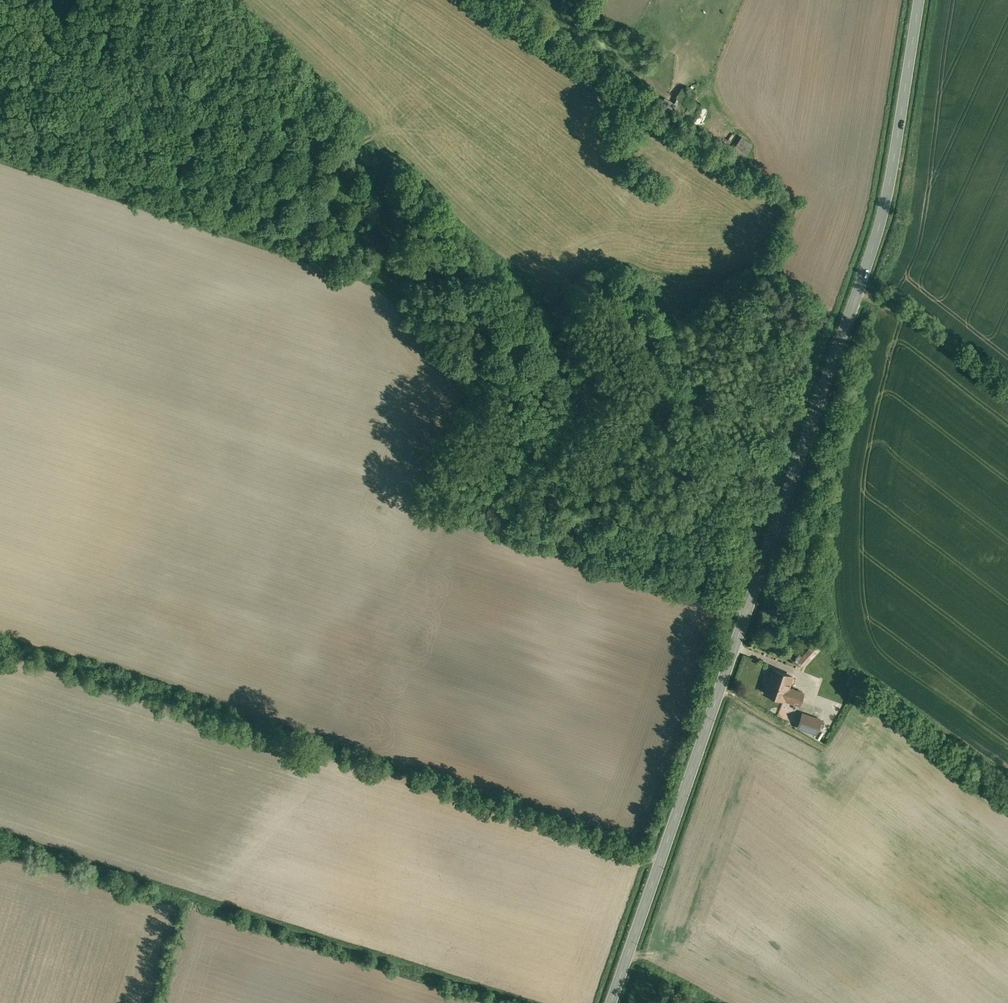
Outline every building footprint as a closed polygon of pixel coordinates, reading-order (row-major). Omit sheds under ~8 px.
[(674,96),(679,99),(685,89),(680,86),(674,96)] [(700,123),(705,108),(699,106),(695,121),(700,123)] [(733,145),(744,153),(751,144),(740,136),(733,145)] [(820,639),(814,634),(797,653),(803,659),(820,639)] [(772,660),(761,685),(778,693),(793,699),(799,686),(784,680),(789,668),(772,660)] [(800,710),(793,725),(812,734),(819,718),(800,710)]
